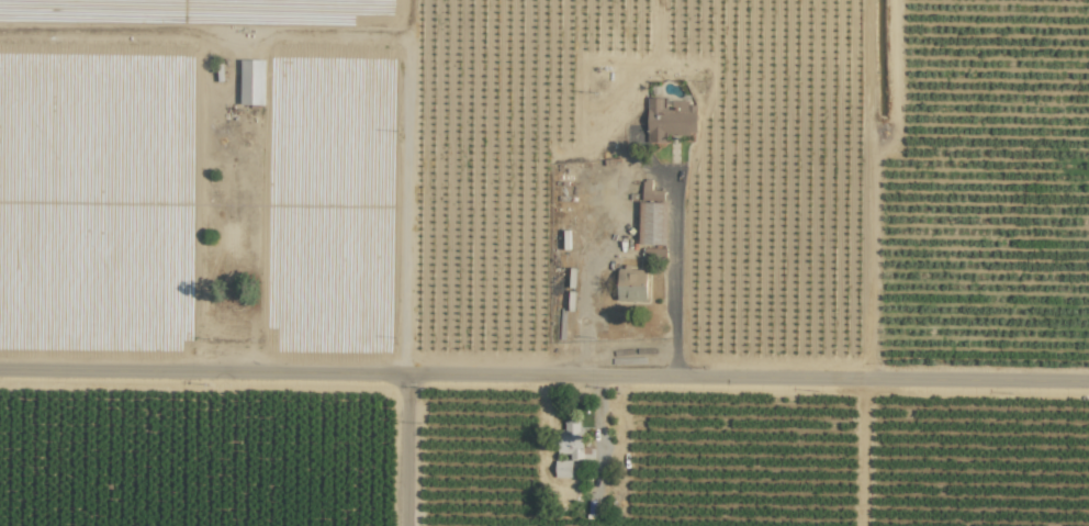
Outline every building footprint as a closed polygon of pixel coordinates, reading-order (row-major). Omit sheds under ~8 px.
[(241,104),(264,104),(263,59),(240,59),(241,104)] [(695,134),(696,103),(672,102),(672,107),(662,107),(662,98),(647,98),(647,142),(667,142),(667,134),(695,134)] [(663,244),(662,191),(651,191),(651,179),(639,179),(640,244),(663,244)] [(647,268),(618,267),(617,301),(646,302),(647,268)] [(581,421),(564,421),(565,431),(557,431),(558,454),(570,453),(570,459),(582,459),(581,421)] [(555,460),(554,477),(571,477),(571,461),(555,460)]
